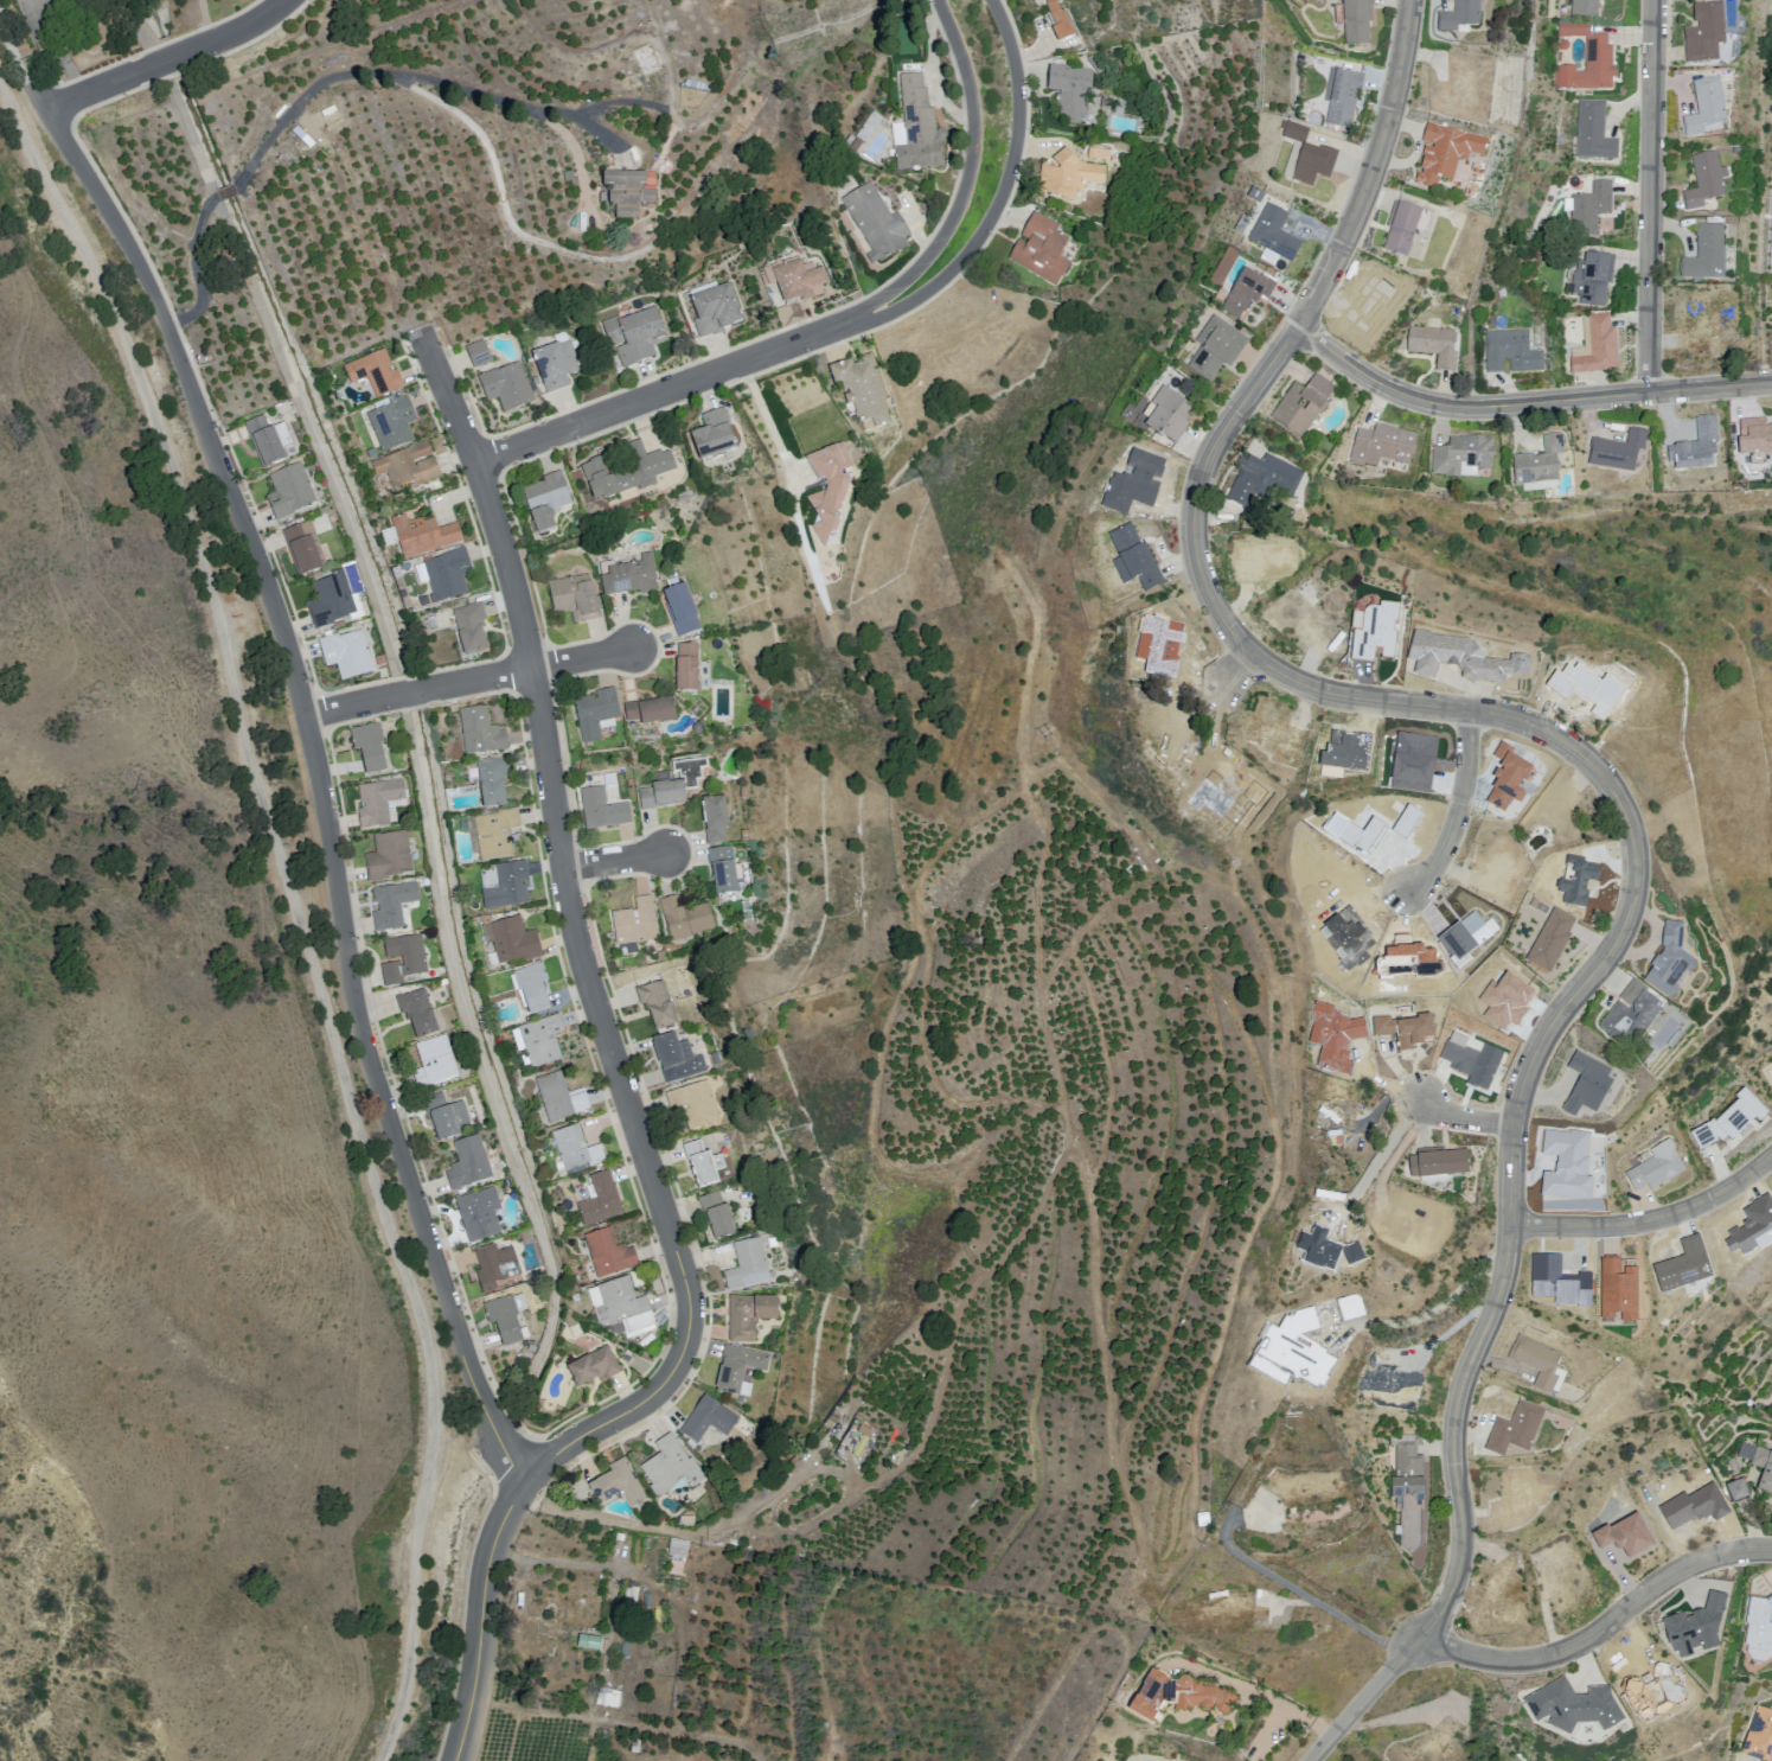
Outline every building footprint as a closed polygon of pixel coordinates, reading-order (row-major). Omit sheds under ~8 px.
[(1055,45),(1076,37),(1063,2),(1064,0),(1034,0),(1055,45)] [(1345,46),(1370,44),(1369,21),(1373,21),(1372,0),(1342,0),(1345,46)] [(1454,12),(1455,0),(1481,0),(1480,26),(1470,25),(1469,33),(1438,32),(1439,12),(1454,12)] [(1571,17),(1572,0),(1599,0),(1598,18),(1571,17)] [(1684,31),(1687,64),(1720,62),(1719,46),(1726,45),(1723,2),(1693,5),(1695,30),(1684,31)] [(1557,23),(1557,36),(1586,36),(1586,71),(1576,71),(1576,63),(1569,63),(1569,65),(1555,65),(1555,87),(1612,88),(1612,77),(1617,77),(1617,66),(1613,65),(1613,43),(1608,43),(1608,33),(1591,33),(1591,23),(1557,23)] [(1331,68),(1363,75),(1351,130),(1325,125),(1330,102),(1324,101),(1331,68)] [(1048,69),(1045,91),(1094,100),(1108,134),(1139,139),(1143,102),(1111,94),(1111,72),(1048,69)] [(896,77),(903,147),(894,148),(897,174),(943,170),(922,75),(896,77)] [(1682,120),(1685,139),(1723,132),(1722,126),(1727,125),(1720,78),(1693,83),(1699,117),(1682,120)] [(1579,100),(1576,157),(1617,159),(1618,140),(1604,139),(1606,101),(1579,100)] [(1282,138),(1304,143),(1310,127),(1287,120),(1282,138)] [(1304,143),(1319,149),(1320,145),(1338,151),(1329,179),(1316,174),(1312,186),(1292,180),(1304,143)] [(1037,168),(1036,192),(1073,208),(1085,184),(1106,184),(1105,167),(1079,164),(1064,148),(1037,168)] [(1685,211),(1682,192),(1699,190),(1691,159),(1717,153),(1721,170),(1727,168),(1728,178),(1722,179),(1726,197),(1703,202),(1706,208),(1685,211)] [(600,176),(608,205),(613,226),(636,224),(638,209),(654,210),(654,176),(600,176)] [(1592,180),(1592,193),(1579,193),(1578,236),(1597,236),(1597,213),(1611,213),(1611,180),(1592,180)] [(839,202),(875,274),(916,247),(871,183),(839,202)] [(1395,200),(1422,209),(1407,257),(1383,250),(1390,226),(1387,225),(1395,200)] [(1267,203),(1288,213),(1280,230),(1303,241),(1292,262),(1248,240),(1267,203)] [(1032,213),(1010,256),(1056,289),(1070,264),(1060,259),(1071,232),(1032,213)] [(1681,260),(1681,279),(1713,279),(1713,272),(1723,272),(1723,224),(1696,224),(1696,260),(1681,260)] [(1614,256),(1611,283),(1607,283),(1604,308),(1579,305),(1580,294),(1573,293),(1574,285),(1572,283),(1574,270),(1576,272),(1579,260),(1585,261),(1586,253),(1614,256)] [(762,270),(778,312),(831,294),(811,261),(762,270)] [(1245,269),(1221,310),(1240,320),(1250,300),(1258,304),(1269,282),(1245,269)] [(682,300),(697,342),(742,323),(729,283),(682,300)] [(600,320),(610,352),(615,351),(621,368),(654,355),(651,344),(666,338),(653,305),(619,318),(616,314),(600,320)] [(1610,313),(1611,327),(1616,327),(1618,363),(1614,363),(1616,370),(1572,374),(1571,357),(1591,356),(1588,315),(1610,313)] [(1248,340),(1214,314),(1195,342),(1202,346),(1188,365),(1210,382),(1223,363),(1229,368),(1248,340)] [(1456,330),(1452,372),(1437,371),(1438,355),(1407,352),(1408,326),(1456,330)] [(1485,332),(1486,372),(1506,371),(1505,358),(1510,357),(1511,371),(1543,370),(1543,352),(1529,352),(1529,331),(1485,332)] [(463,346),(472,368),(491,359),(481,338),(463,346)] [(530,351),(545,393),(568,384),(565,374),(580,369),(568,338),(557,343),(557,340),(530,351)] [(341,366),(350,384),(365,377),(376,398),(403,387),(395,369),(389,371),(386,368),(390,366),(383,349),(341,366)] [(829,371),(863,432),(893,420),(872,357),(829,371)] [(476,376),(486,400),(495,396),(503,411),(533,398),(517,361),(495,369),(494,366),(476,376)] [(1316,374),(1305,389),(1294,382),(1271,417),(1301,438),(1320,411),(1323,413),(1329,404),(1325,403),(1336,388),(1316,374)] [(1152,403),(1156,408),(1141,428),(1172,447),(1201,408),(1184,401),(1164,385),(1152,403)] [(365,414),(380,453),(412,440),(405,423),(416,420),(405,394),(386,402),(385,398),(372,404),(375,409),(365,414)] [(699,460),(701,462),(724,453),(724,451),(735,446),(727,425),(729,423),(723,406),(699,415),(703,425),(687,430),(699,460)] [(242,422),(261,468),(284,459),(280,447),(290,444),(283,422),(269,427),(268,425),(267,425),(262,415),(242,422)] [(1350,462),(1350,459),(1349,458),(1357,428),(1374,432),(1376,423),(1418,435),(1408,467),(1395,464),(1396,461),(1380,457),(1377,466),(1364,462),(1363,466),(1350,462)] [(1648,433),(1644,451),(1639,449),(1635,473),(1588,464),(1593,438),(1626,445),(1630,429),(1648,433)] [(1562,434),(1565,453),(1556,454),(1559,480),(1515,484),(1512,454),(1534,453),(1534,455),(1544,454),(1543,435),(1562,434)] [(1433,447),(1432,473),(1460,473),(1460,462),(1466,464),(1466,467),(1478,467),(1480,471),(1489,471),(1492,467),(1492,460),(1496,457),(1496,451),(1493,447),(1493,439),(1484,439),(1484,436),(1460,435),(1460,438),(1450,438),(1448,446),(1433,447)] [(580,466),(591,499),(600,496),(601,499),(614,495),(636,486),(639,490),(655,484),(652,477),(676,467),(669,449),(660,452),(659,449),(644,454),(638,439),(626,442),(635,467),(612,476),(610,474),(604,477),(603,471),(604,470),(600,455),(588,460),(588,462),(580,466)] [(1673,443),(1674,469),(1710,468),(1710,456),(1715,456),(1714,442),(1673,443)] [(369,466),(383,499),(441,479),(427,444),(369,466)] [(807,460),(811,534),(829,554),(856,478),(838,448),(807,460)] [(1266,454),(1304,473),(1292,497),(1271,486),(1265,497),(1255,492),(1246,510),(1227,499),(1242,470),(1235,466),(1241,455),(1247,459),(1249,454),(1261,461),(1266,454)] [(267,473),(274,491),(264,495),(275,519),(293,512),(292,510),(315,500),(299,460),(267,473)] [(520,489),(536,534),(554,527),(551,518),(552,515),(557,512),(557,511),(559,510),(558,508),(570,503),(558,470),(540,477),(542,479),(520,489)] [(389,521),(403,562),(462,544),(456,525),(437,530),(433,516),(407,524),(405,516),(389,521)] [(280,529),(309,519),(325,567),(296,576),(292,562),(288,562),(284,550),(287,549),(280,529)] [(1109,535),(1121,559),(1113,563),(1125,586),(1132,582),(1137,594),(1141,592),(1144,594),(1165,583),(1145,544),(1143,545),(1131,524),(1109,535)] [(599,575),(602,595),(638,588),(638,592),(657,589),(650,550),(639,551),(640,560),(636,560),(631,561),(613,564),(612,559),(597,562),(600,575),(599,575)] [(422,566),(433,607),(468,599),(461,580),(474,576),(467,551),(422,566)] [(313,629),(305,601),(315,599),(311,581),(331,575),(331,570),(341,567),(350,594),(356,592),(364,615),(350,620),(347,614),(332,620),(333,623),(313,629)] [(546,580),(552,614),(569,611),(571,623),(600,617),(595,596),(593,596),(590,580),(589,581),(587,573),(546,580)] [(664,604),(676,637),(699,627),(693,614),(696,614),(683,581),(661,591),(666,602),(664,604)] [(1362,632),(1354,631),(1351,661),(1374,663),(1375,647),(1382,649),(1382,657),(1394,658),(1396,631),(1394,631),(1396,605),(1380,604),(1380,608),(1371,607),(1370,607),(1368,608),(1367,610),(1364,611),(1364,613),(1362,632)] [(450,612),(461,657),(485,652),(479,625),(485,624),(480,605),(450,612)] [(315,638),(335,633),(337,634),(351,630),(351,632),(360,629),(373,670),(339,679),(335,663),(325,666),(315,638)] [(676,643),(676,658),(674,658),(674,691),(696,691),(696,658),(696,644),(676,643)] [(572,698),(581,742),(600,739),(599,728),(614,726),(612,717),(619,716),(613,687),(594,690),(595,698),(591,698),(590,694),(572,698)] [(622,703),(625,721),(639,719),(640,725),(658,721),(658,722),(676,720),(671,697),(640,702),(640,700),(622,703)] [(458,713),(465,755),(506,752),(504,734),(498,734),(497,728),(488,728),(486,709),(458,713)] [(347,729),(378,722),(382,742),(379,744),(385,770),(364,774),(358,748),(352,749),(347,729)] [(638,792),(640,809),(655,808),(655,804),(684,800),(683,789),(696,786),(695,778),(701,777),(699,766),(706,766),(704,755),(670,760),(671,771),(677,771),(677,777),(683,777),(683,780),(682,780),(682,779),(666,781),(666,779),(651,781),(652,791),(638,792)] [(475,764),(481,812),(506,809),(501,779),(507,778),(505,759),(475,764)] [(356,785),(401,778),(404,804),(392,806),(395,822),(388,822),(389,824),(358,829),(356,809),(360,809),(356,785)] [(578,787),(584,829),(629,823),(627,802),(604,804),(601,785),(578,787)] [(701,796),(705,828),(703,828),(705,843),(725,841),(724,829),(724,827),(728,827),(723,793),(706,796),(706,795),(701,796)] [(466,817),(473,866),(513,860),(508,832),(520,830),(516,810),(466,817)] [(363,854),(366,881),(388,878),(386,875),(401,874),(399,872),(410,870),(404,829),(378,834),(378,831),(371,832),(373,851),(363,854)] [(705,848),(708,864),(710,863),(714,893),(736,891),(730,844),(705,848)] [(495,867),(499,892),(480,893),(484,913),(529,906),(523,863),(495,867)] [(377,901),(373,901),(371,887),(415,881),(417,901),(398,904),(402,926),(373,931),(371,912),(378,910),(377,901)] [(657,899),(670,940),(714,927),(706,901),(686,907),(686,904),(679,905),(676,893),(657,899)] [(614,944),(609,911),(629,908),(629,910),(634,910),(633,897),(651,894),(657,938),(614,944)] [(1533,906),(1536,899),(1528,894),(1524,901),(1533,906)] [(1528,959),(1552,972),(1573,933),(1568,931),(1575,919),(1556,908),(1528,959)] [(481,929),(486,949),(492,946),(499,969),(542,959),(535,932),(525,934),(519,918),(481,929)] [(1648,984),(1672,1003),(1700,966),(1681,952),(1690,942),(1674,929),(1652,956),(1663,964),(1648,984)] [(384,956),(382,939),(386,938),(395,937),(420,933),(426,971),(401,976),(402,983),(383,985),(379,963),(398,961),(398,964),(403,964),(401,955),(396,956),(392,955),(384,956)] [(512,975),(527,1019),(549,1012),(542,987),(546,985),(540,966),(512,975)] [(1635,977),(1649,989),(1646,993),(1664,1007),(1644,1032),(1636,1025),(1620,1046),(1598,1028),(1619,1001),(1617,998),(1635,977)] [(634,990),(640,1008),(644,1007),(654,1035),(678,1026),(664,981),(634,990)] [(394,995),(422,987),(430,1009),(435,1007),(443,1020),(441,1028),(436,1029),(437,1031),(415,1039),(408,1017),(405,1019),(404,1013),(399,1014),(394,995)] [(517,1029),(530,1067),(561,1060),(552,1038),(564,1035),(558,1016),(517,1029)] [(1490,1086),(1501,1061),(1465,1046),(1469,1038),(1453,1031),(1450,1039),(1447,1038),(1439,1058),(1452,1064),(1450,1070),(1490,1086)] [(412,1044),(444,1034),(458,1074),(427,1084),(412,1044)] [(651,1041),(665,1085),(708,1072),(702,1057),(692,1060),(686,1042),(677,1045),(673,1034),(651,1041)] [(532,1080),(546,1127),(590,1114),(583,1090),(568,1095),(559,1072),(532,1080)] [(665,1093),(677,1135),(722,1122),(706,1080),(665,1093)] [(420,1097),(426,1114),(428,1114),(437,1141),(458,1134),(455,1127),(468,1122),(461,1099),(444,1105),(441,1091),(420,1097)] [(550,1134),(563,1172),(604,1161),(599,1144),(586,1149),(577,1125),(550,1134)] [(453,1143),(459,1162),(443,1181),(447,1194),(493,1178),(478,1132),(453,1143)] [(1625,1173),(1636,1192),(1648,1185),(1650,1191),(1685,1170),(1669,1138),(1640,1155),(1644,1162),(1625,1173)] [(683,1147),(697,1191),(718,1183),(716,1173),(725,1170),(721,1155),(710,1157),(709,1153),(704,1154),(701,1141),(683,1147)] [(1408,1157),(1410,1178),(1469,1173),(1467,1149),(1418,1154),(1418,1156),(1408,1157)] [(584,1227),(576,1205),(595,1200),(588,1178),(608,1172),(623,1216),(584,1227)] [(453,1199),(469,1245),(499,1234),(493,1213),(500,1211),(493,1186),(453,1199)] [(704,1212),(714,1242),(734,1236),(724,1206),(704,1212)] [(583,1236),(596,1281),(640,1268),(633,1250),(626,1251),(625,1245),(615,1248),(609,1229),(583,1236)] [(733,1244),(738,1270),(721,1274),(724,1294),(770,1282),(760,1238),(733,1244)] [(479,1272),(472,1251),(494,1243),(497,1253),(510,1249),(513,1263),(495,1270),(500,1288),(481,1294),(479,1272)] [(586,1291),(597,1329),(619,1325),(626,1341),(641,1336),(640,1331),(654,1327),(646,1297),(635,1301),(627,1278),(586,1291)] [(482,1306),(499,1352),(530,1341),(514,1295),(482,1306)] [(725,1297),(728,1344),(754,1344),(754,1321),(776,1321),(775,1295),(725,1297)] [(1518,1333),(1508,1358),(1538,1372),(1533,1385),(1550,1393),(1553,1390),(1557,1392),(1567,1372),(1556,1367),(1562,1353),(1518,1333)] [(564,1366),(576,1387),(595,1378),(602,1383),(622,1372),(608,1345),(564,1366)] [(723,1346),(715,1393),(748,1400),(751,1385),(742,1383),(744,1367),(767,1373),(769,1354),(723,1346)] [(704,1396),(678,1434),(697,1447),(708,1428),(727,1437),(740,1416),(704,1396)] [(1504,1457),(1509,1444),(1528,1451),(1546,1410),(1520,1399),(1510,1423),(1497,1417),(1484,1449),(1504,1457)] [(873,1433),(854,1422),(839,1448),(857,1459),(873,1433)] [(653,1443),(659,1453),(638,1467),(657,1500),(683,1484),(690,1491),(706,1482),(691,1459),(687,1461),(669,1434),(653,1443)] [(1392,1478),(1395,1478),(1395,1444),(1388,1444),(1388,1435),(1422,1435),(1422,1444),(1416,1444),(1416,1455),(1424,1455),(1424,1511),(1420,1511),(1420,1548),(1412,1557),(1400,1546),(1400,1536),(1394,1536),(1394,1526),(1400,1526),(1400,1511),(1395,1511),(1395,1497),(1392,1497),(1392,1478)] [(1751,1465),(1764,1469),(1757,1489),(1771,1495),(1771,1452),(1757,1447),(1751,1465)] [(587,1484),(601,1511),(622,1501),(632,1514),(650,1506),(625,1459),(607,1467),(609,1473),(587,1484)] [(1727,1485),(1734,1501),(1749,1495),(1742,1478),(1727,1485)] [(690,1542),(672,1539),(668,1556),(686,1559),(690,1542)] [(1208,1595),(1208,1601),(1228,1600),(1228,1593),(1208,1595)] [(1766,1599),(1749,1596),(1745,1622),(1748,1623),(1745,1644),(1747,1645),(1746,1652),(1752,1659),(1751,1665),(1765,1666),(1765,1661),(1771,1657),(1771,1622),(1771,1613),(1771,1595),(1766,1599)] [(598,1649),(599,1636),(577,1634),(576,1647),(598,1649)] [(1221,1687),(1236,1696),(1226,1715),(1213,1708),(1210,1710),(1204,1711),(1200,1706),(1189,1706),(1189,1710),(1176,1710),(1176,1704),(1166,1704),(1163,1702),(1151,1722),(1127,1709),(1152,1669),(1171,1680),(1178,1680),(1179,1678),(1181,1677),(1184,1676),(1186,1677),(1189,1678),(1191,1679),(1192,1682),(1202,1683),(1202,1686),(1216,1686),(1221,1687)] [(1758,1705),(1771,1710),(1771,1760),(1770,1760),(1759,1760),(1741,1754),(1758,1705)]
